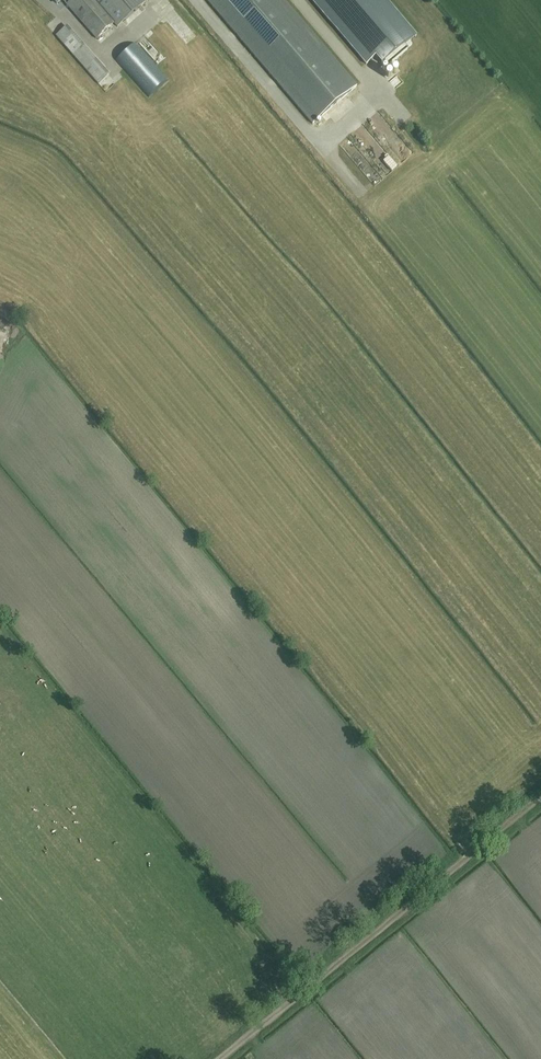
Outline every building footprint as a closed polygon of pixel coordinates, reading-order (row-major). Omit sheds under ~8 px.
[(145,0),(64,0),(96,38),(113,23),(116,27),(146,1),(145,0)] [(284,0),(207,0),(312,124),(357,86),(284,0)] [(386,0),(312,0),(366,64),(376,56),(383,64),(384,63),(403,47),(416,35),(386,0)] [(99,83),(109,74),(66,26),(56,35),(99,83)] [(148,97),(167,80),(136,43),(116,61),(148,97)] [(342,150),(350,158),(357,151),(350,143),(342,150)] [(373,187),(381,181),(369,165),(361,171),(373,187)] [(347,180),(355,189),(359,185),(352,176),(347,180)]
